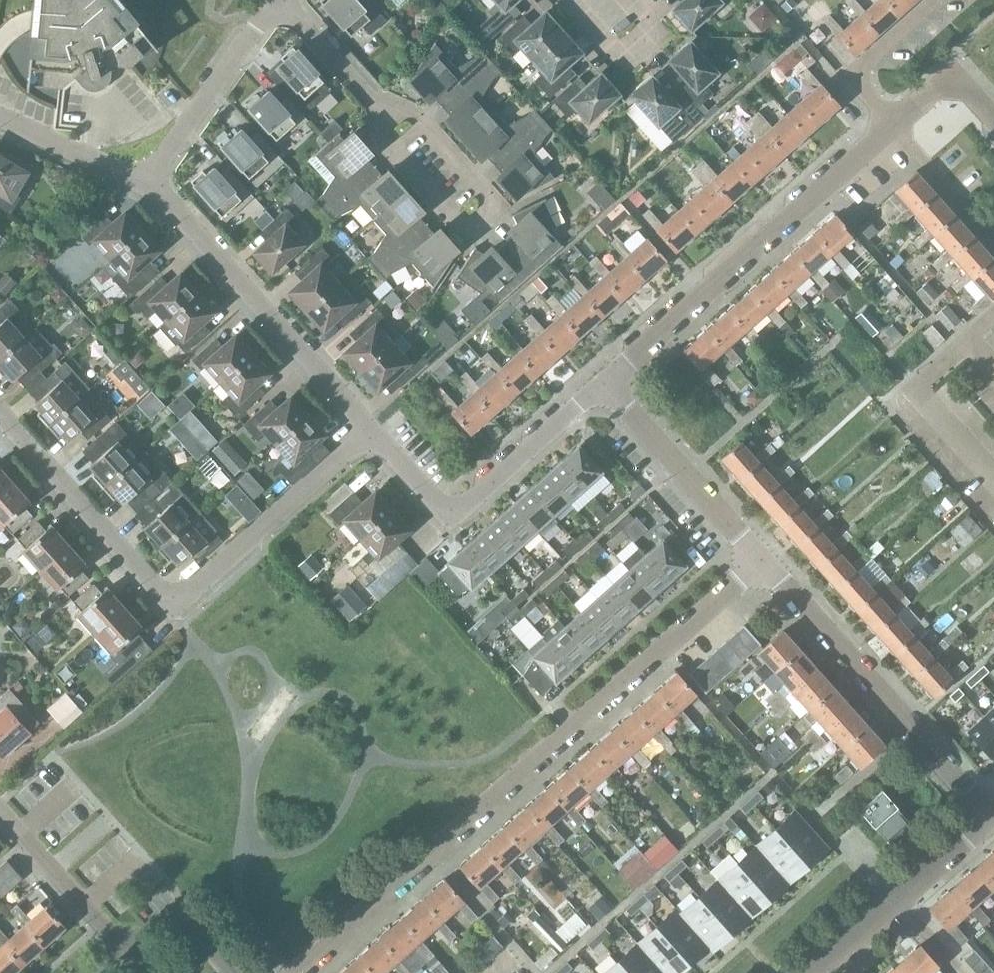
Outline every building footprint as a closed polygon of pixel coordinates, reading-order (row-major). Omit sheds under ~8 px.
[(29,69),(43,70),(41,86),(60,88),(80,72),(86,83),(91,85),(97,85),(102,82),(104,77),(104,64),(129,66),(143,54),(133,42),(144,33),(117,0),(35,0),(29,69)] [(362,26),(370,35),(386,21),(368,0),(364,0),(358,6),(352,0),(322,0),(320,2),(350,36),(362,26)] [(402,16),(418,0),(399,0),(393,6),(402,16)] [(486,27),(494,36),(517,16),(509,7),(517,0),(494,0),(497,3),(488,11),(495,19),(486,27)] [(672,10),(696,37),(698,37),(692,30),(722,3),(719,0),(683,0),(672,10)] [(833,8),(840,4),(837,0),(829,0),(833,8)] [(876,36),(897,17),(883,0),(878,0),(865,12),(855,0),(847,0),(845,2),(859,18),(859,17),(876,36)] [(897,17),(916,0),(883,0),(897,17)] [(797,7),(789,16),(805,28),(813,19),(797,7)] [(521,48),(532,61),(563,33),(545,12),(528,28),(520,19),(497,39),(512,56),(521,48)] [(859,17),(859,18),(844,31),(830,15),(823,21),(837,37),(854,56),(876,36),(859,17)] [(582,53),(563,33),(532,61),(544,73),(535,81),(550,98),(572,78),(564,69),(582,53)] [(368,62),(382,49),(367,34),(353,46),(368,62)] [(445,103),(491,62),(482,52),(475,59),(456,68),(435,44),(436,42),(435,41),(415,72),(416,73),(417,72),(419,74),(411,81),(412,82),(413,81),(430,101),(437,94),(445,103)] [(676,86),(696,109),(713,94),(705,85),(718,73),(690,42),(669,61),(685,79),(676,86)] [(292,86),(284,93),(303,115),(312,108),(331,91),(292,48),(280,58),(283,62),(276,68),(292,86)] [(463,140),(495,111),(481,97),(493,79),(501,72),(491,62),(445,103),(453,113),(446,119),(464,138),(462,139),(463,140)] [(787,114),(806,135),(839,106),(807,69),(800,75),(814,91),(787,114)] [(583,90),(575,81),(552,101),(567,118),(576,110),(588,123),(618,96),(624,103),(624,101),(600,74),(583,90)] [(687,117),(696,109),(676,86),(667,94),(651,77),(631,95),(673,142),(694,124),(687,117)] [(291,102),(283,110),(267,92),(260,98),(257,95),(245,106),(279,143),(297,127),(299,129),(308,121),(291,102)] [(495,111),(463,140),(464,139),(482,158),(489,152),(497,161),(543,120),(534,110),(527,116),(508,126),(495,111)] [(758,112),(752,118),(785,154),(806,135),(787,114),(772,128),(758,112)] [(785,154),(752,118),(746,123),(760,139),(733,163),(751,184),(785,154)] [(543,120),(497,161),(505,170),(498,177),(515,196),(514,197),(515,198),(523,191),(525,193),(524,193),(525,195),(557,178),(557,177),(555,178),(533,154),(545,137),(552,130),(543,120)] [(326,128),(320,133),(328,143),(334,137),(326,128)] [(264,140),(256,148),(240,130),(233,136),(230,133),(218,144),(256,187),(284,162),(264,140)] [(324,211),(371,170),(362,161),(370,154),(352,135),(353,134),(353,133),(344,141),(339,135),(340,134),(339,133),(334,137),(328,143),(313,156),(314,157),(315,156),(334,177),(323,195),(315,201),(324,211)] [(11,214),(23,194),(15,190),(26,171),(9,161),(8,163),(0,159),(0,208),(11,214)] [(751,184),(733,163),(717,177),(703,161),(697,166),(730,203),(751,184)] [(730,203),(697,166),(691,172),(705,187),(678,211),(697,232),(730,203)] [(237,178),(228,186),(213,168),(205,175),(203,171),(191,182),(226,222),(254,197),(237,178)] [(360,205),(373,220),(405,192),(404,191),(403,192),(386,173),(379,179),(371,170),(324,211),(334,222),(341,215),(360,205)] [(899,227),(914,214),(914,213),(935,195),(915,173),(895,191),(908,207),(893,221),(899,227)] [(376,269),(422,228),(414,219),(421,212),(404,193),(405,192),(373,220),(386,235),(375,252),(367,259),(376,269)] [(611,194),(598,205),(603,211),(616,199),(611,194)] [(914,213),(914,214),(928,228),(912,242),(918,249),(934,235),(933,235),(954,216),(935,195),(914,213)] [(516,239),(507,247),(531,274),(563,246),(562,245),(561,246),(552,236),(547,241),(544,238),(556,227),(543,201),(546,200),(545,199),(511,216),(512,217),(513,216),(518,225),(510,232),(516,239)] [(254,253),(272,272),(303,244),(292,233),(301,225),(287,209),(264,229),(272,237),(254,253)] [(697,232),(678,211),(663,225),(649,210),(642,215),(656,231),(675,252),(697,232)] [(630,212),(612,224),(621,236),(638,224),(630,212)] [(94,241),(111,259),(142,231),(125,213),(108,228),(100,220),(81,237),(89,245),(94,241)] [(830,255),(852,280),(859,274),(837,249),(853,235),(836,216),(813,236),(830,255)] [(933,235),(934,235),(947,250),(931,264),(937,271),(953,257),(974,238),(954,216),(933,235)] [(883,256),(898,244),(882,224),(867,236),(883,256)] [(431,237),(422,228),(376,269),(385,279),(393,273),(412,263),(433,287),(431,289),(433,290),(453,259),(451,259),(451,260),(449,257),(457,250),(456,249),(455,250),(438,231),(431,237)] [(142,231),(111,259),(102,267),(129,298),(152,278),(141,266),(159,250),(142,231)] [(598,256),(610,244),(602,236),(590,247),(598,256)] [(809,274),(808,274),(833,302),(840,296),(815,268),(830,255),(813,236),(792,255),(809,274)] [(611,244),(624,259),(625,259),(643,280),(666,260),(647,239),(631,253),(617,238),(611,244)] [(953,257),(966,272),(951,286),(957,292),(972,279),(972,278),(993,260),(974,238),(953,257)] [(531,274),(507,247),(498,256),(492,249),(484,255),(475,249),(476,248),(475,248),(454,279),(455,280),(457,277),(481,294),(493,283),(496,287),(491,291),(500,301),(498,302),(499,303),(531,274)] [(290,293),(306,311),(338,283),(328,273),(337,265),(322,248),(300,268),(307,277),(290,293)] [(787,293),(801,309),(807,303),(794,287),(808,274),(809,274),(792,255),(770,274),(787,293)] [(603,278),(622,299),(643,280),(625,259),(624,259),(609,272),(596,257),(589,263),(603,278)] [(993,260),(972,278),(972,279),(985,294),(970,307),(976,314),(993,298),(993,261),(993,260)] [(16,282),(5,272),(0,278),(0,294),(3,296),(16,282)] [(166,321),(197,293),(181,274),(163,290),(155,282),(129,305),(137,314),(141,310),(148,318),(156,310),(166,321)] [(765,312),(779,328),(786,322),(772,306),(787,293),(770,274),(749,294),(765,312)] [(574,276),(568,282),(582,298),(582,297),(600,318),(622,299),(603,278),(588,292),(574,276)] [(95,286),(103,298),(114,291),(105,278),(95,286)] [(884,293),(900,308),(910,297),(893,282),(884,293)] [(347,294),(338,283),(306,311),(323,330),(341,314),(348,323),(371,303),(356,286),(347,294)] [(214,312),(197,293),(166,321),(159,328),(176,346),(178,344),(185,353),(204,336),(196,328),(214,312)] [(744,332),(743,332),(757,347),(764,341),(750,326),(765,312),(749,294),(727,313),(744,332)] [(560,317),(579,337),(600,318),(582,297),(582,298),(566,311),(552,295),(546,301),(560,317)] [(426,298),(414,303),(421,317),(433,311),(426,298)] [(24,337),(8,320),(19,310),(9,300),(0,308),(0,358),(24,337)] [(948,333),(961,322),(947,306),(934,317),(948,333)] [(344,353),(361,372),(392,344),(382,333),(391,325),(377,309),(354,329),(362,338),(344,353)] [(722,351),(736,367),(742,361),(728,345),(743,332),(744,332),(727,313),(705,332),(722,351)] [(538,336),(557,357),(579,337),(560,317),(545,330),(531,315),(524,320),(538,336)] [(443,319),(431,330),(447,348),(459,337),(443,319)] [(923,333),(926,337),(935,348),(944,340),(932,325),(923,333)] [(24,337),(0,358),(0,374),(3,377),(6,374),(13,381),(29,366),(37,375),(63,352),(55,343),(52,345),(36,327),(24,338),(24,337)] [(722,351),(705,332),(683,352),(714,386),(721,380),(707,364),(722,351)] [(517,355),(535,376),(557,357),(538,336),(523,349),(509,334),(502,340),(516,355),(517,355)] [(221,383),(252,355),(236,336),(218,352),(210,343),(192,360),(200,369),(205,364),(221,383)] [(392,344),(361,372),(378,391),(395,375),(403,383),(425,363),(411,347),(402,355),(392,344)] [(495,374),(514,395),(535,376),(517,355),(516,355),(501,369),(487,353),(481,359),(495,374)] [(269,373),(252,355),(221,383),(231,393),(222,401),(237,418),(259,398),(251,389),(269,373)] [(37,415),(48,427),(79,399),(90,389),(65,361),(42,381),(51,391),(34,405),(41,412),(37,415)] [(473,393),(492,414),(514,395),(495,374),(479,388),(466,372),(459,378),(473,394),(473,393)] [(444,392),(437,397),(470,434),(492,414),(473,393),(473,394),(458,407),(444,392)] [(258,441),(267,433),(276,444),(308,416),(291,398),(273,414),(266,405),(243,425),(258,441)] [(79,399),(48,427),(58,439),(62,435),(68,442),(84,428),(92,437),(110,421),(102,411),(95,417),(79,399)] [(292,485),(317,463),(307,451),(324,435),(308,416),(276,444),(286,455),(275,466),(292,485)] [(92,477),(103,489),(145,451),(134,439),(132,441),(115,422),(95,440),(106,452),(90,467),(96,474),(92,477)] [(760,464),(760,465),(784,443),(778,436),(754,458),(740,442),(721,459),(741,481),(760,464)] [(561,462),(584,487),(601,472),(600,471),(608,459),(593,451),(585,442),(585,441),(561,462)] [(766,465),(776,473),(794,451),(784,444),(766,465)] [(150,502),(172,482),(145,451),(103,489),(113,500),(117,497),(123,504),(139,490),(150,502)] [(545,476),(568,502),(584,487),(561,462),(545,476)] [(779,486),(795,472),(789,466),(773,480),(760,465),(760,464),(741,481),(760,503),(779,486)] [(11,483),(0,471),(0,493),(11,483)] [(264,490),(248,472),(237,482),(253,500),(264,490)] [(529,491),(552,516),(568,502),(545,476),(529,491)] [(943,497),(951,486),(939,477),(931,488),(943,497)] [(779,486),(760,503),(779,524),(798,508),(799,508),(823,486),(817,479),(793,501),(779,486)] [(172,482),(150,502),(161,514),(145,528),(151,535),(147,539),(158,550),(189,522),(179,511),(188,503),(181,496),(183,494),(172,482)] [(11,483),(0,493),(0,528),(4,525),(12,534),(32,516),(24,507),(29,503),(24,498),(11,483)] [(321,505),(329,514),(348,497),(353,492),(345,483),(321,505)] [(513,505),(536,530),(541,536),(557,522),(552,516),(529,491),(513,505)] [(361,539),(392,511),(376,493),(358,508),(348,497),(329,514),(340,525),(345,521),(361,539)] [(655,502),(643,513),(651,521),(662,511),(655,502)] [(608,514),(613,520),(625,509),(620,503),(608,514)] [(497,519),(520,545),(536,530),(513,505),(497,519)] [(798,508),(779,524),(799,546),(818,529),(818,530),(833,516),(827,509),(812,523),(799,508),(798,508)] [(409,530),(392,511),(361,539),(371,550),(362,558),(379,577),(367,588),(378,601),(413,570),(391,546),(409,530)] [(616,524),(622,529),(633,519),(628,513),(616,524)] [(613,520),(608,514),(596,525),(601,531),(613,520)] [(481,534),(503,559),(520,545),(497,519),(481,534)] [(23,551),(40,570),(67,546),(50,527),(45,531),(37,522),(17,540),(25,549),(23,551)] [(189,522),(158,550),(168,562),(172,559),(178,566),(194,551),(202,560),(222,542),(208,525),(199,533),(189,522)] [(862,529),(856,523),(847,531),(853,537),(862,529)] [(622,529),(616,524),(604,534),(610,540),(622,529)] [(976,524),(960,539),(974,554),(991,539),(976,524)] [(818,529),(799,546),(818,568),(837,551),(853,537),(847,531),(831,544),(818,530),(818,529)] [(575,543),(581,549),(593,538),(587,532),(576,543),(575,543)] [(647,555),(645,556),(668,581),(691,561),(690,560),(682,551),(676,535),(663,542),(662,541),(660,543),(651,533),(638,545),(647,555)] [(503,559),(481,534),(465,548),(487,574),(503,559)] [(575,543),(576,543),(573,540),(561,551),(569,560),(581,549),(575,543)] [(879,541),(866,552),(872,559),(873,560),(886,549),(879,541)] [(596,542),(584,552),(590,558),(589,558),(592,561),(604,550),(596,542)] [(80,560),(67,546),(40,570),(58,589),(60,587),(68,596),(88,578),(80,569),(85,565),(80,560)] [(456,594),(470,587),(471,588),(487,574),(465,548),(437,573),(456,594)] [(629,570),(652,596),(668,581),(645,556),(639,549),(623,563),(629,570)] [(837,551),(818,568),(837,589),(856,573),(872,559),(866,552),(850,566),(837,551)] [(590,558),(584,552),(572,563),(578,569),(589,558),(590,558)] [(543,572),(549,578),(561,567),(555,561),(543,572)] [(552,581),(557,587),(569,576),(564,570),(552,581)] [(629,570),(613,585),(636,610),(652,596),(629,570)] [(543,572),(531,582),(537,588),(549,578),(543,572)] [(856,573),(837,589),(857,611),(891,581),(885,574),(870,588),(856,573)] [(557,587),(552,581),(540,592),(545,598),(557,587)] [(891,581),(857,611),(876,633),(895,616),(911,602),(891,581)] [(75,616),(93,636),(123,609),(106,589),(101,593),(93,584),(73,602),(81,611),(75,616)] [(636,610),(613,585),(597,599),(620,625),(636,610)] [(581,614),(604,639),(620,625),(597,599),(588,589),(572,604),(581,614)] [(511,600),(516,606),(528,596),(523,590),(511,600)] [(520,610),(525,616),(537,605),(532,599),(520,610)] [(511,600),(499,611),(504,617),(516,606),(511,600)] [(136,623),(123,609),(93,636),(110,655),(116,650),(132,668),(152,650),(136,632),(141,628),(136,623)] [(525,616),(520,610),(508,621),(513,626),(525,616)] [(604,639),(581,614),(565,628),(587,653),(604,639)] [(914,638),(930,624),(924,617),(908,631),(895,616),(876,633),(895,654),(914,638)] [(571,668),(587,653),(565,628),(557,619),(541,634),(542,635),(571,668)] [(761,645),(744,626),(734,634),(751,654),(761,645)] [(943,639),(949,645),(963,632),(957,626),(943,639)] [(783,631),(763,648),(758,653),(775,673),(800,651),(783,631)] [(742,662),(751,654),(734,634),(725,642),(742,662)] [(571,668),(542,635),(525,650),(533,658),(522,675),(541,695),(548,689),(571,668)] [(933,659),(949,645),(943,639),(928,653),(914,638),(895,654),(914,676),(933,659)] [(716,650),(733,670),(742,662),(725,642),(716,650)] [(707,658),(724,678),(733,670),(716,650),(707,658)] [(800,651),(775,673),(792,691),(817,669),(800,651)] [(698,666),(715,686),(724,678),(707,658),(698,666)] [(751,659),(739,670),(745,677),(758,666),(751,659)] [(933,659),(914,676),(934,698),(969,667),(962,661),(947,674),(933,659)] [(689,675),(706,694),(715,686),(698,666),(689,675)] [(989,672),(983,666),(974,674),(980,680),(989,672)] [(817,669),(792,691),(809,710),(834,688),(817,669)] [(674,714),(673,714),(687,730),(694,724),(680,709),(696,694),(677,673),(655,693),(674,714)] [(974,674),(965,682),(971,688),(980,680),(974,674)] [(826,729),(850,707),(834,688),(809,710),(826,729)] [(958,688),(949,696),(955,702),(964,694),(958,688)] [(1,758),(39,724),(8,689),(0,697),(0,756),(1,758)] [(773,708),(785,697),(779,690),(766,701),(773,708)] [(83,711),(67,693),(48,710),(64,728),(83,711)] [(652,733),(652,734),(666,749),(672,743),(658,728),(673,714),(674,714),(655,693),(633,712),(652,733)] [(785,697),(773,708),(779,716),(792,704),(785,697)] [(983,716),(993,728),(993,706),(983,716)] [(842,748),(867,726),(850,707),(826,729),(842,748)] [(652,733),(633,712),(612,732),(630,753),(644,769),(651,763),(637,747),(652,734),(652,733)] [(993,758),(993,728),(983,716),(966,731),(992,760),(993,758)] [(867,726),(842,748),(860,768),(884,746),(867,726)] [(807,746),(819,735),(813,728),(800,739),(807,746)] [(630,753),(612,732),(590,751),(609,772),(622,788),(629,782),(615,767),(630,753)] [(819,735),(807,746),(813,754),(826,742),(819,735)] [(777,738),(759,754),(774,770),(792,754),(777,738)] [(587,791),(587,792),(601,807),(607,801),(593,786),(609,772),(590,751),(568,770),(587,791)] [(841,784),(853,773),(847,766),(834,777),(841,784)] [(565,811),(579,827),(586,821),(572,805),(587,792),(587,791),(568,770),(547,790),(565,811)] [(670,794),(680,786),(671,776),(662,785),(670,794)] [(31,783),(17,796),(34,813),(48,800),(31,783)] [(565,811),(547,790),(525,809),(544,830),(557,846),(564,840),(550,825),(565,811)] [(893,845),(896,842),(913,827),(897,809),(898,808),(881,791),(859,811),(875,829),(875,828),(892,846),(893,845)] [(758,792),(749,800),(754,806),(763,798),(758,792)] [(745,814),(754,806),(749,800),(740,808),(745,814)] [(522,849),(522,850),(536,865),(542,859),(528,844),(544,830),(525,809),(503,828),(522,849)] [(776,830),(808,866),(827,848),(795,812),(776,830)] [(716,840),(725,832),(720,826),(711,834),(716,840)] [(500,869),(514,884),(521,879),(507,863),(522,850),(522,849),(503,828),(482,848),(500,869)] [(757,847),(788,883),(808,866),(776,830),(757,847)] [(707,848),(716,840),(711,834),(702,842),(707,848)] [(737,864),(769,900),(788,883),(757,847),(737,864)] [(500,869),(482,848),(460,867),(492,904),(499,898),(485,882),(500,869)] [(637,852),(616,872),(632,889),(653,869),(637,852)] [(992,890),(991,891),(993,894),(993,852),(974,869),(992,890)] [(681,860),(672,868),(678,874),(687,866),(681,860)] [(20,878),(6,862),(0,868),(0,895),(20,878)] [(718,881),(750,917),(769,900),(737,864),(718,881)] [(663,876),(669,882),(678,874),(672,868),(663,876)] [(992,890),(974,869),(952,889),(970,909),(969,910),(983,927),(990,920),(976,904),(991,891),(992,890)] [(442,921),(457,907),(471,923),(477,917),(445,880),(423,900),(442,921)] [(699,898),(731,934),(750,917),(718,881),(699,898)] [(969,910),(970,909),(952,889),(930,909),(947,928),(946,929),(961,946),(968,940),(953,924),(969,910)] [(634,902),(640,908),(648,900),(643,894),(634,902)] [(731,934),(699,898),(681,915),(677,910),(676,911),(712,951),(731,934)] [(442,921),(423,900),(401,919),(420,940),(436,926),(449,942),(456,936),(442,921)] [(625,910),(631,916),(640,908),(634,902),(625,910)] [(555,931),(568,946),(588,927),(568,904),(559,912),(566,921),(555,931)] [(10,911),(24,926),(43,947),(65,927),(46,906),(30,921),(16,905),(10,911)] [(501,918),(494,910),(490,914),(504,930),(513,921),(506,914),(501,918)] [(676,911),(657,928),(689,964),(707,947),(711,952),(712,951),(676,911)] [(398,960),(399,959),(414,946),(428,961),(434,956),(420,940),(401,919),(380,939),(398,960)] [(2,946),(3,945),(21,966),(43,947),(24,926),(9,940),(0,930),(0,943),(2,946)] [(601,942),(610,934),(605,928),(596,936),(601,942)] [(663,972),(678,972),(689,964),(657,928),(638,945),(663,972)] [(474,953),(484,964),(503,947),(493,936),(474,953)] [(596,936),(587,944),(592,950),(601,942),(596,936)] [(399,959),(398,960),(380,939),(358,958),(371,972),(383,972),(392,965),(399,972),(411,972),(399,959)] [(2,946),(0,948),(0,972),(14,972),(21,966),(3,945),(2,946)] [(629,972),(663,972),(638,945),(619,962),(629,972)] [(938,966),(920,946),(897,966),(903,972),(930,972),(938,966)] [(964,960),(975,972),(993,972),(974,951),(964,960)] [(358,958),(341,972),(371,972),(358,958)] [(572,968),(567,962),(558,970),(560,972),(567,972),(572,968)] [(619,962),(606,972),(629,972),(619,962)]
